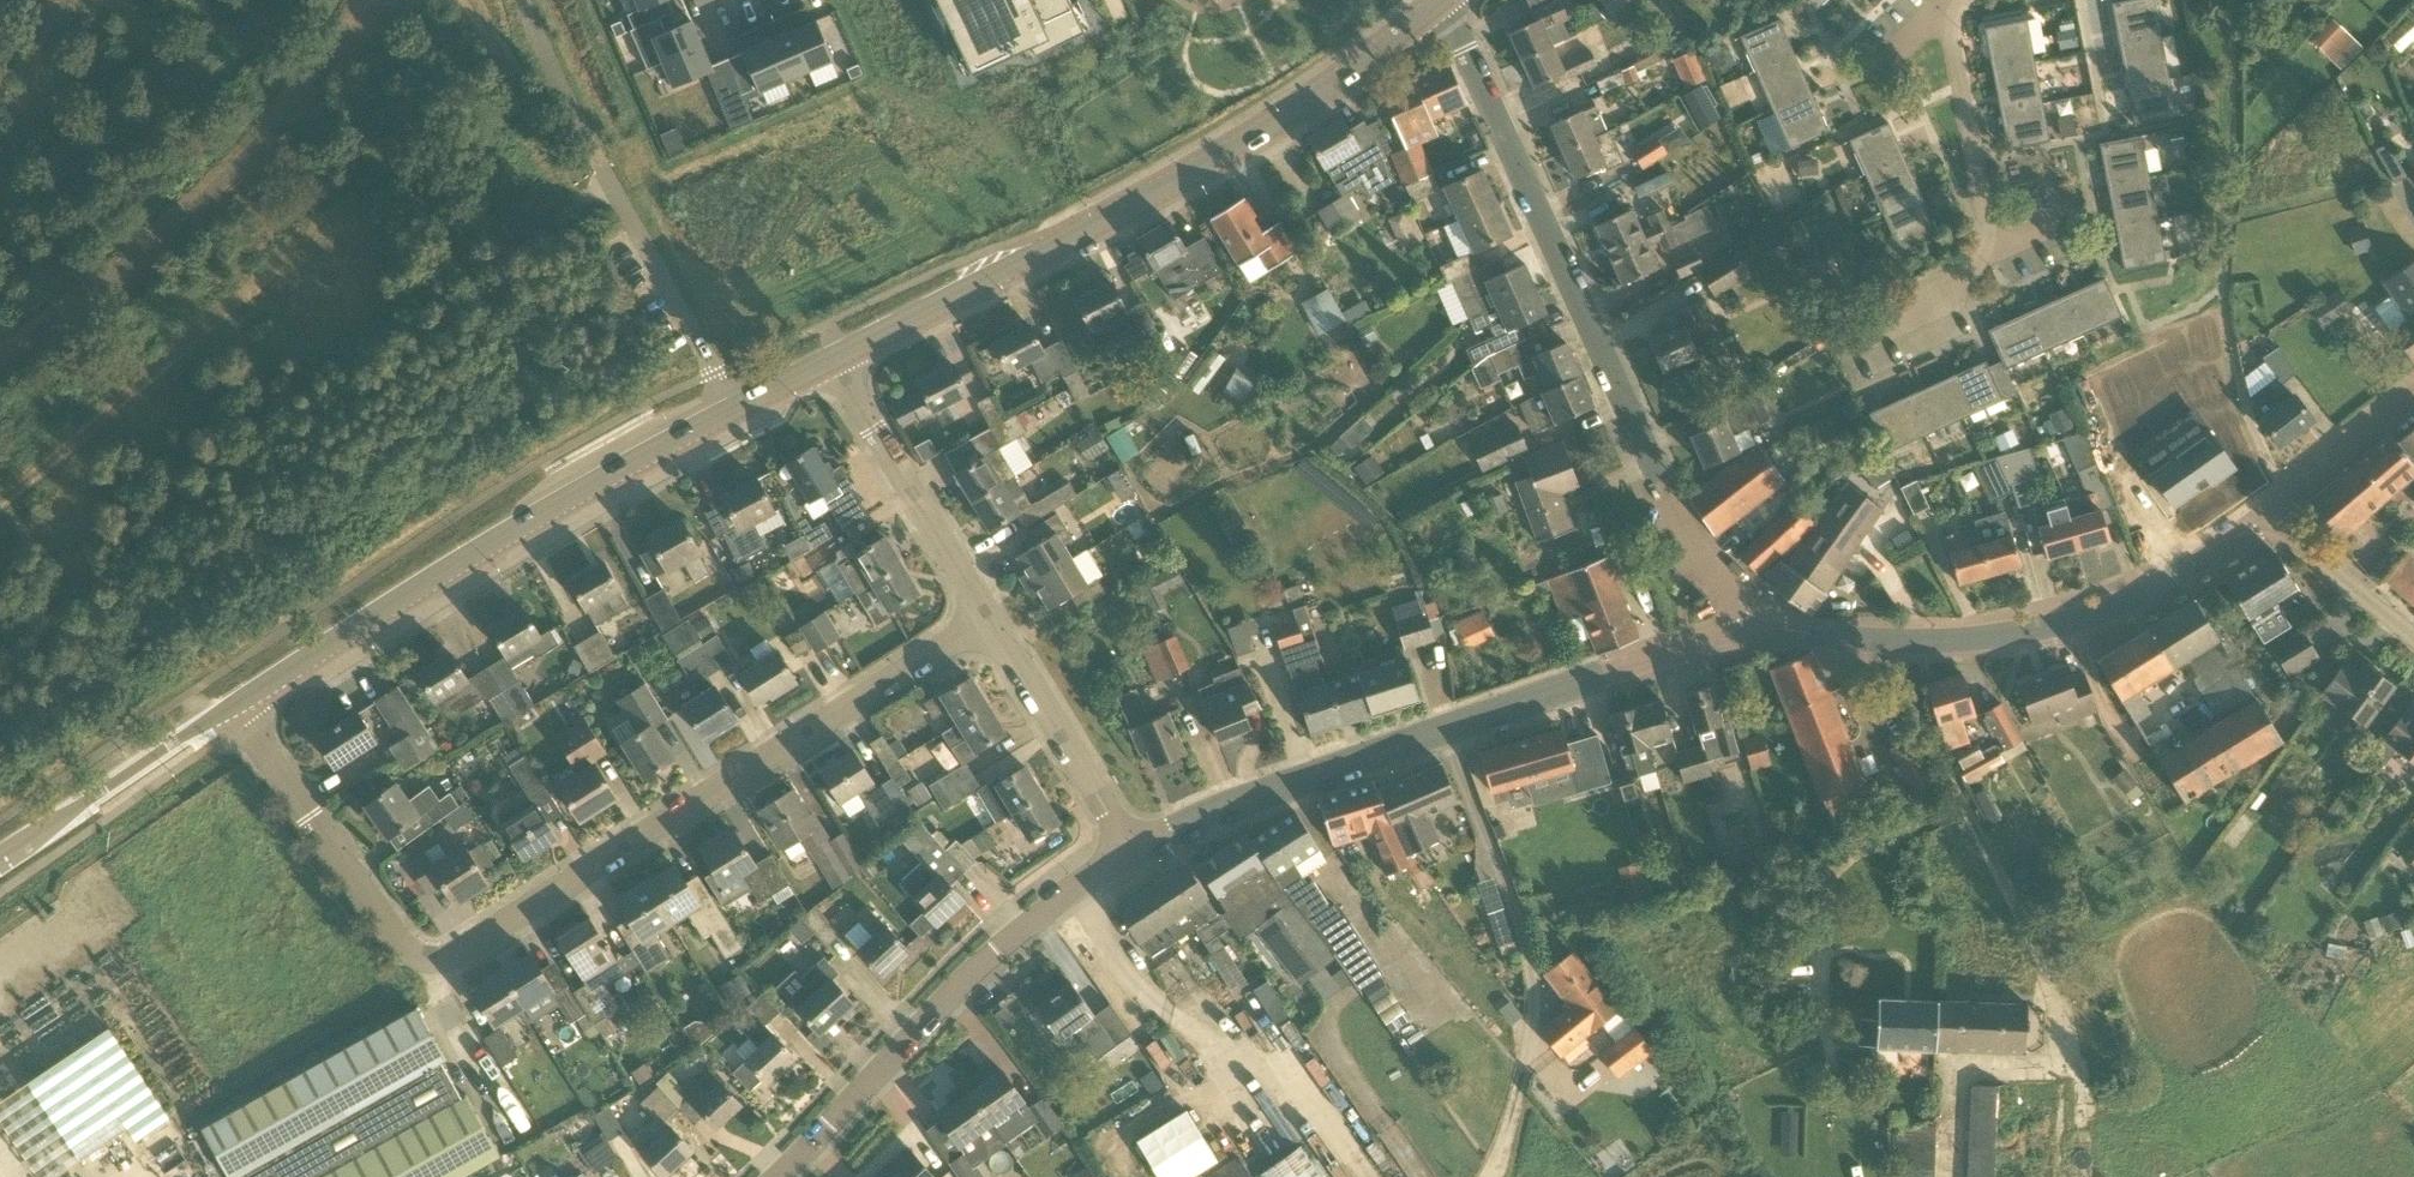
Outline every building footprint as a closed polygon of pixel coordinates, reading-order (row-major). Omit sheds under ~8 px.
[(642,10),(666,0),(637,0),(642,10)] [(971,93),(1097,31),(1082,0),(926,0),(971,93)] [(1555,45),(1547,28),(1570,18),(1561,0),(1558,0),(1532,12),(1536,21),(1510,33),(1523,60),(1555,45)] [(1619,6),(1625,0),(1603,0),(1607,5),(1600,12),(1613,25),(1626,13),(1619,6)] [(1827,0),(1809,0),(1818,9),(1827,0)] [(2162,35),(2155,0),(2129,0),(2112,3),(2120,44),(2162,35)] [(1596,10),(1587,14),(1592,26),(1606,19),(1596,10)] [(1758,74),(1797,57),(1780,19),(1740,36),(1758,74)] [(2333,19),(2313,41),(2328,55),(2348,33),(2333,19)] [(653,37),(664,62),(703,45),(692,20),(653,37)] [(792,31),(809,71),(835,60),(818,20),(792,31)] [(1993,68),(2035,60),(2027,20),(1985,28),(1993,68)] [(617,36),(627,32),(622,21),(612,25),(617,36)] [(2057,33),(2060,50),(2080,46),(2076,28),(2057,33)] [(768,41),(785,81),(809,71),(792,31),(768,41)] [(2128,84),(2170,76),(2162,35),(2120,44),(2128,84)] [(760,92),(785,81),(768,41),(743,52),(760,92)] [(1565,41),(1555,45),(1523,60),(1535,87),(1560,76),(1562,81),(1598,65),(1591,52),(1573,60),(1565,41)] [(1632,54),(1627,44),(1615,51),(1622,65),(1633,60),(1630,55),(1632,54)] [(1728,55),(1717,44),(1704,57),(1715,68),(1728,55)] [(675,87),(714,70),(703,45),(664,62),(675,87)] [(1706,78),(1694,51),(1677,58),(1673,60),(1686,87),(1706,78)] [(1651,56),(1653,60),(1655,64),(1661,61),(1657,53),(1651,56)] [(1813,94),(1797,57),(1758,74),(1774,111),(1813,94)] [(2001,108),(2043,100),(2035,60),(1993,68),(2001,108)] [(1433,120),(1469,104),(1449,61),(1370,100),(1393,154),(1439,135),(1433,120)] [(848,69),(852,79),(863,74),(859,64),(848,69)] [(1636,68),(1635,66),(1623,72),(1628,82),(1640,76),(1638,72),(1636,68)] [(1625,82),(1620,72),(1598,83),(1602,93),(1625,82)] [(2128,84),(2135,124),(2178,116),(2170,76),(2128,84)] [(732,131),(754,121),(750,111),(742,90),(719,100),(732,131)] [(1830,132),(1813,94),(1774,111),(1791,148),(1830,132)] [(1607,132),(1598,113),(1592,100),(1574,108),(1577,113),(1552,124),(1564,152),(1610,131),(1610,130),(1607,132)] [(2008,149),(2050,140),(2043,100),(2001,108),(2008,149)] [(2188,121),(2203,118),(2200,102),(2185,105),(2188,121)] [(2062,137),(2077,135),(2073,115),(2058,118),(2062,137)] [(1365,120),(1349,129),(1344,120),(1310,140),(1326,167),(1336,185),(1385,156),(1365,120)] [(1867,177),(1906,160),(1889,122),(1850,140),(1867,177)] [(1624,163),(1618,150),(1610,131),(1564,152),(1576,179),(1606,165),(1608,170),(1624,163)] [(2172,147),(2184,144),(2181,131),(2169,134),(2172,147)] [(2108,185),(2150,177),(2142,135),(2100,143),(2108,185)] [(1633,152),(1644,168),(1673,151),(1667,141),(1663,144),(1658,137),(1633,152)] [(1756,164),(1764,160),(1760,152),(1752,156),(1756,164)] [(1426,155),(1398,165),(1406,185),(1434,172),(1426,155)] [(1800,175),(1813,174),(1812,159),(1798,161),(1800,175)] [(1884,215),(1923,197),(1906,160),(1867,177),(1884,215)] [(1459,218),(1497,201),(1483,170),(1444,186),(1459,218)] [(1434,172),(1406,185),(1413,201),(1441,188),(1434,172)] [(2116,227),(2159,219),(2150,177),(2108,185),(2116,227)] [(1408,198),(1403,184),(1390,190),(1396,203),(1408,198)] [(1363,219),(1347,193),(1319,210),(1335,236),(1363,219)] [(1254,217),(1256,215),(1245,197),(1211,219),(1238,263),(1251,282),(1300,251),(1283,221),(1264,232),(1254,217)] [(1923,197),(1884,215),(1900,252),(1940,234),(1923,197)] [(1474,251),(1512,234),(1497,201),(1459,218),(1474,251)] [(1611,254),(1684,221),(1684,220),(1670,226),(1663,209),(1649,215),(1654,227),(1642,233),(1631,210),(1597,225),(1611,254)] [(1711,231),(1703,213),(1701,209),(1686,216),(1688,220),(1684,221),(1611,254),(1624,284),(1658,268),(1648,246),(1660,240),(1665,251),(1711,231)] [(2159,219),(2116,227),(2125,269),(2167,261),(2159,219)] [(1224,270),(1217,258),(1205,237),(1186,248),(1170,221),(1139,239),(1174,300),(1224,270)] [(2348,229),(2356,253),(2372,248),(2364,224),(2348,229)] [(1673,261),(1681,278),(1713,262),(1706,248),(1699,252),(1697,250),(1673,261)] [(1870,267),(1864,251),(1843,258),(1849,275),(1870,267)] [(1447,282),(1453,279),(1476,269),(1469,253),(1439,266),(1447,282)] [(1716,296),(1747,276),(1732,253),(1701,273),(1716,296)] [(1469,318),(1536,288),(1525,263),(1503,273),(1497,260),(1476,269),(1453,279),(1469,318)] [(2384,281),(2409,319),(2392,331),(2413,364),(2413,261),(2384,281)] [(2123,317),(2114,296),(2105,278),(2066,295),(2084,334),(2123,317)] [(1125,312),(1127,311),(1112,282),(1078,300),(1090,324),(1085,327),(1096,347),(1117,336),(1116,334),(1132,326),(1125,312)] [(1346,320),(1328,287),(1302,301),(1319,334),(1346,320)] [(1545,331),(1525,339),(1520,326),(1547,313),(1536,288),(1469,318),(1471,317),(1477,332),(1491,326),(1495,336),(1489,338),(1496,353),(1488,356),(1473,368),(1474,370),(1489,358),(1519,345),(1526,342),(1546,332),(1545,331)] [(2312,306),(2324,325),(2351,307),(2338,288),(2312,306)] [(2045,352),(2084,334),(2066,295),(2028,312),(2045,352)] [(1698,356),(1686,326),(1712,315),(1705,300),(1664,317),(1671,332),(1650,342),(1663,371),(1698,356)] [(2006,369),(2045,352),(2028,312),(1988,330),(2002,361),(2006,369)] [(1062,340),(1044,350),(1030,324),(996,342),(1011,371),(1031,360),(1043,381),(1044,381),(1062,371),(1071,388),(1078,402),(1092,395),(1062,340)] [(1365,345),(1378,338),(1371,324),(1358,331),(1365,345)] [(1156,361),(1170,354),(1158,329),(1144,336),(1156,361)] [(1819,349),(1829,343),(1824,336),(1815,341),(1819,349)] [(1526,360),(1519,345),(1489,358),(1474,370),(1482,388),(1501,379),(1498,373),(1518,364),(1524,378),(1539,371),(1548,391),(1581,375),(1566,342),(1554,348),(1553,346),(1552,347),(1552,348),(1533,356),(1534,357),(1526,360)] [(2278,378),(2249,399),(2263,417),(2260,419),(2281,446),(2314,421),(2294,394),(2292,395),(2284,384),(2298,374),(2280,346),(2263,359),(2278,378)] [(1192,364),(1179,354),(1169,369),(1182,378),(1192,364)] [(2018,395),(2006,369),(2002,361),(1989,367),(1986,361),(1957,374),(1975,414),(2018,395)] [(968,393),(954,364),(920,382),(925,392),(912,399),(921,418),(968,393)] [(1221,391),(1242,399),(1249,382),(1227,373),(1221,391)] [(1931,434),(1975,414),(1957,374),(1913,394),(1931,434)] [(1532,432),(1594,406),(1581,375),(1548,391),(1520,404),(1532,432)] [(1755,445),(1749,430),(1762,423),(1779,416),(1762,378),(1745,386),(1715,406),(1722,422),(1691,435),(1705,467),(1740,451),(1755,445)] [(1161,404),(1150,380),(1136,387),(1148,410),(1161,404)] [(1888,453),(1931,434),(1913,394),(1870,413),(1888,453)] [(1005,421),(993,397),(992,395),(978,402),(991,428),(1005,421)] [(914,403),(912,399),(893,409),(901,423),(919,414),(914,403)] [(2058,434),(2073,427),(2065,408),(2050,415),(2058,434)] [(1005,421),(991,428),(1002,447),(1027,432),(1017,415),(1018,415),(1018,414),(1005,421)] [(1471,444),(1483,471),(1529,450),(1517,424),(1471,444)] [(2200,490),(2240,465),(2213,426),(2150,463),(2177,504),(2200,490)] [(1363,439),(1352,427),(1341,437),(1329,448),(1337,457),(1349,446),(1352,449),(1363,439)] [(2399,441),(2413,458),(2413,428),(2399,441)] [(2020,443),(2014,429),(1995,438),(2001,451),(2020,443)] [(1077,443),(1089,461),(1110,448),(1099,430),(1077,443)] [(2097,464),(2084,432),(2064,440),(2077,472),(2097,464)] [(2413,476),(2413,462),(2390,433),(2305,505),(2336,541),(2413,476)] [(1510,463),(1516,482),(1539,542),(1574,530),(1561,493),(1580,486),(1563,442),(1525,457),(1510,463)] [(1714,535),(1787,481),(1781,474),(1765,450),(1760,444),(1689,499),(1714,535)] [(823,496),(837,518),(863,501),(841,466),(831,472),(815,447),(787,464),(782,467),(780,472),(783,478),(789,479),(794,476),(811,503),(823,496)] [(1875,488),(1894,476),(1877,447),(1857,459),(1875,488)] [(974,503),(1016,477),(1015,476),(1017,475),(1000,448),(957,474),(974,503)] [(1997,458),(2011,487),(2039,477),(2030,449),(1997,458)] [(1367,484),(1379,476),(1367,458),(1355,467),(1367,484)] [(2013,493),(2011,487),(1997,458),(1974,466),(1991,502),(2013,493)] [(1115,483),(1126,476),(1121,469),(1108,476),(1109,477),(1113,484),(1115,483)] [(1016,515),(1032,505),(1016,477),(974,503),(991,530),(1016,515)] [(779,509),(774,512),(758,478),(723,497),(738,525),(723,533),(738,563),(767,548),(760,536),(786,523),(779,509)] [(1930,508),(1918,482),(1903,490),(1915,515),(1930,508)] [(1045,515),(1078,496),(1070,483),(1037,502),(1045,515)] [(1883,510),(1868,497),(1853,486),(1806,547),(1840,573),(1883,510)] [(2069,519),(2078,549),(2110,540),(2096,493),(2083,497),(2087,514),(2069,519)] [(1507,510),(1502,494),(1486,500),(1491,515),(1507,510)] [(2078,549),(2069,519),(2064,499),(2033,508),(2048,558),(2078,549)] [(1814,524),(1803,512),(1797,505),(1740,556),(1757,574),(1814,524)] [(2021,566),(2008,519),(2006,512),(1976,521),(1983,545),(1981,545),(1990,575),(2021,566)] [(1027,587),(1073,559),(1065,546),(1075,540),(1058,513),(1031,530),(1039,543),(1018,556),(1027,572),(1020,577),(1027,587)] [(656,577),(667,572),(683,563),(693,581),(709,572),(682,519),(649,537),(655,548),(644,555),(656,577)] [(813,529),(805,534),(813,548),(828,539),(834,536),(826,522),(813,529)] [(1990,575),(1981,545),(1962,551),(1958,534),(1946,538),(1959,584),(1990,575)] [(857,593),(902,565),(885,537),(857,554),(851,544),(838,552),(830,539),(805,554),(817,573),(837,560),(857,593)] [(1840,573),(1806,547),(1801,544),(1787,564),(1782,561),(1766,582),(1811,615),(1827,593),(1840,573)] [(1155,569),(1169,561),(1162,548),(1148,556),(1155,569)] [(1464,560),(1460,549),(1454,551),(1458,562),(1464,560)] [(2226,581),(2252,623),(2257,632),(2306,601),(2274,551),(2226,581)] [(2406,553),(2383,579),(2413,606),(2413,560),(2406,553)] [(1599,655),(1639,639),(1614,575),(1607,557),(1549,579),(1553,588),(1565,619),(1582,612),(1599,655)] [(1072,596),(1080,609),(1107,593),(1098,578),(1089,584),(1073,559),(1027,587),(1033,598),(1040,593),(1050,609),(1072,596)] [(598,625),(616,614),(630,606),(622,593),(623,593),(605,562),(572,581),(598,625)] [(756,575),(750,562),(733,570),(739,583),(756,575)] [(857,593),(864,605),(877,625),(894,614),(892,610),(919,593),(902,565),(857,593)] [(1161,590),(1153,574),(1138,581),(1153,612),(1168,604),(1161,590)] [(1299,584),(1284,590),(1288,602),(1304,596),(1299,584)] [(682,619),(665,588),(646,599),(664,630),(682,619)] [(1710,602),(1710,600),(1708,599),(1708,601),(1697,607),(1697,606),(1695,607),(1701,619),(1703,618),(1703,617),(1714,611),(1715,612),(1716,610),(1714,609),(1710,602)] [(2222,720),(2176,749),(2159,760),(2186,802),(2283,741),(2195,600),(2189,604),(2097,661),(2136,723),(2150,714),(2136,692),(2185,661),(2222,720)] [(1304,640),(1316,636),(1306,606),(1294,609),(1298,623),(1304,640)] [(537,658),(560,644),(551,629),(541,636),(525,609),(492,629),(508,656),(529,644),(537,658)] [(1453,622),(1466,649),(1495,635),(1483,609),(1453,622)] [(841,636),(829,615),(826,611),(801,627),(807,637),(814,647),(813,648),(816,652),(841,636)] [(1400,637),(1432,627),(1428,614),(1396,624),(1400,637)] [(694,625),(703,639),(717,630),(708,616),(694,625)] [(1441,617),(1430,620),(1432,626),(1435,635),(1445,632),(1441,617)] [(1252,635),(1247,621),(1227,628),(1238,655),(1256,649),(1252,635)] [(1281,648),(1304,640),(1298,623),(1275,630),(1281,648)] [(616,655),(601,630),(575,646),(590,671),(616,655)] [(2320,659),(2303,630),(2272,648),(2290,677),(2320,659)] [(704,643),(721,669),(734,660),(718,634),(704,643)] [(1190,667),(1176,635),(1158,643),(1172,675),(1190,667)] [(813,648),(814,647),(807,637),(792,646),(798,657),(813,648)] [(710,675),(721,669),(704,643),(679,658),(702,695),(684,706),(706,741),(737,721),(710,675)] [(742,673),(760,703),(772,696),(774,698),(798,683),(777,651),(742,673)] [(1823,797),(1864,780),(1813,651),(1772,668),(1823,797)] [(454,654),(419,674),(440,706),(463,712),(486,698),(473,677),(468,679),(454,654)] [(1331,682),(1343,724),(1420,699),(1407,658),(1331,682)] [(574,659),(569,671),(579,675),(584,664),(574,659)] [(1343,724),(1331,682),(1324,684),(1317,661),(1290,670),(1311,734),(1343,724)] [(2365,726),(2395,686),(2367,664),(2359,675),(2344,664),(2322,694),(2365,726)] [(2099,710),(2085,672),(2070,678),(2065,666),(2018,684),(2033,724),(2057,715),(2061,725),(2099,710)] [(1199,689),(1219,739),(1222,738),(1221,735),(1229,732),(1231,738),(1247,731),(1246,729),(1251,727),(1246,713),(1262,707),(1240,667),(1214,678),(1215,682),(1199,689)] [(1958,746),(1968,744),(1971,742),(1964,718),(1976,715),(1963,674),(1926,685),(1940,726),(1941,726),(1948,748),(1958,746)] [(959,723),(988,705),(971,677),(943,695),(942,692),(925,703),(934,718),(950,708),(959,723)] [(502,692),(518,717),(536,706),(521,680),(502,692)] [(661,766),(674,758),(650,718),(661,712),(667,721),(669,719),(648,685),(620,702),(640,733),(623,744),(645,779),(662,768),(661,766)] [(400,686),(375,702),(402,741),(390,749),(404,771),(440,748),(400,686)] [(1730,720),(1721,722),(1712,686),(1686,693),(1696,732),(1699,731),(1703,745),(1689,750),(1697,778),(1712,773),(1708,760),(1739,751),(1730,720)] [(1137,688),(1118,697),(1141,753),(1148,750),(1155,766),(1186,752),(1169,711),(1150,719),(1137,688)] [(506,724),(518,717),(502,692),(491,699),(506,724)] [(1637,707),(1648,747),(1649,746),(1674,739),(1663,700),(1637,707)] [(2002,703),(1985,712),(2010,758),(2026,749),(2022,741),(2013,724),(2002,703)] [(938,798),(975,776),(967,763),(980,755),(978,750),(1006,733),(988,705),(959,723),(943,733),(963,765),(930,785),(938,798)] [(1655,770),(1648,747),(1637,707),(1612,714),(1622,755),(1632,752),(1639,775),(1655,770)] [(2406,709),(2384,739),(2395,748),(2413,763),(2413,716),(2406,709)] [(607,751),(590,725),(582,711),(570,718),(575,726),(558,737),(574,764),(556,776),(562,786),(561,787),(581,819),(616,797),(593,760),(607,751)] [(377,740),(358,713),(318,739),(336,767),(377,740)] [(1596,762),(1589,739),(1567,746),(1563,729),(1481,753),(1493,793),(1596,762)] [(1749,770),(1771,762),(1759,732),(1738,740),(1749,770)] [(898,757),(890,745),(884,735),(871,743),(887,768),(900,759),(898,757)] [(1890,750),(1923,805),(1946,791),(1913,736),(1890,750)] [(890,745),(898,757),(908,751),(900,739),(890,745)] [(1968,782),(2004,762),(1999,753),(1998,750),(1994,744),(1981,751),(1979,747),(1976,743),(1962,751),(1961,752),(1955,755),(1965,772),(1964,773),(1963,773),(1966,778),(1968,782)] [(532,799),(533,798),(548,788),(521,747),(505,757),(511,765),(532,799)] [(1684,782),(1697,778),(1689,750),(1676,754),(1684,782)] [(878,787),(854,751),(822,771),(841,802),(857,792),(879,827),(911,806),(893,777),(878,787)] [(1379,790),(1414,850),(1439,839),(1428,814),(1458,802),(1442,763),(1379,790)] [(1014,812),(1043,795),(1026,766),(998,783),(995,779),(982,787),(975,776),(938,798),(945,810),(977,790),(997,822),(1014,812)] [(1637,795),(1632,777),(1629,768),(1616,772),(1625,799),(1637,795)] [(2127,768),(2113,779),(2132,803),(2144,793),(2137,784),(2139,783),(2127,768)] [(923,781),(908,790),(918,806),(933,796),(923,781)] [(1414,850),(1379,790),(1376,782),(1319,799),(1334,844),(1370,833),(1389,875),(1404,867),(1422,890),(1432,883),(1416,860),(1411,851),(1414,850)] [(459,806),(459,805),(449,792),(439,800),(430,786),(409,801),(396,783),(366,806),(389,839),(420,817),(428,829),(450,814),(459,806)] [(471,798),(461,785),(451,793),(461,805),(471,798)] [(1987,794),(1986,792),(1984,789),(1974,794),(1977,799),(1991,825),(2001,820),(1987,795),(1987,794)] [(831,842),(827,836),(813,813),(809,815),(793,790),(761,810),(785,847),(801,837),(808,848),(809,847),(833,887),(851,876),(851,875),(863,867),(843,834),(831,842)] [(1043,795),(1014,812),(1031,840),(1060,822),(1043,795)] [(500,818),(505,825),(525,858),(558,837),(533,798),(532,799),(519,807),(517,806),(515,805),(512,805),(504,811),(503,811),(502,812),(501,813),(501,814),(500,815),(500,818)] [(1290,896),(1309,920),(1330,907),(1312,879),(1309,882),(1305,876),(1327,862),(1318,849),(1321,847),(1296,811),(1252,840),(1290,896)] [(945,851),(935,838),(922,822),(910,832),(923,846),(915,853),(923,862),(900,882),(915,899),(938,925),(965,901),(948,882),(962,869),(945,851)] [(972,837),(982,854),(996,845),(987,829),(972,837)] [(953,844),(942,832),(935,838),(945,851),(953,844)] [(755,864),(736,833),(724,840),(721,835),(700,848),(724,885),(742,873),(760,902),(789,884),(771,854),(755,864)] [(1252,840),(1249,834),(1197,867),(1229,916),(1240,909),(1255,930),(1257,928),(1302,982),(1336,956),(1338,955),(1325,940),(1309,920),(1290,896),(1252,840)] [(1787,847),(1789,837),(1779,836),(1778,846),(1787,847)] [(945,851),(962,869),(965,872),(977,861),(957,840),(953,844),(945,851)] [(1744,848),(1749,864),(1764,860),(1759,843),(1744,848)] [(424,852),(411,862),(430,892),(443,884),(456,904),(489,883),(464,845),(433,865),(424,852)] [(744,947),(729,922),(712,895),(699,903),(675,863),(647,882),(672,922),(687,912),(704,938),(712,933),(727,957),(744,947)] [(1218,913),(1190,871),(1186,865),(1165,878),(1176,895),(1185,888),(1195,904),(1197,903),(1208,920),(1195,928),(1213,955),(1210,957),(1234,992),(1249,982),(1217,936),(1231,927),(1223,915),(1218,913)] [(1648,892),(1643,872),(1621,878),(1627,898),(1648,892)] [(1658,877),(1658,878),(1663,893),(1680,887),(1680,885),(1675,872),(1658,877)] [(1195,928),(1208,920),(1197,903),(1195,904),(1185,888),(1176,895),(1165,878),(1146,891),(1166,921),(1165,922),(1177,940),(1195,928)] [(655,932),(672,922),(647,882),(618,900),(643,939),(631,947),(647,973),(671,957),(655,932)] [(1153,956),(1177,940),(1165,922),(1166,921),(1146,891),(1119,909),(1140,941),(1142,940),(1153,956)] [(802,918),(828,947),(842,934),(816,905),(802,918)] [(860,950),(883,976),(910,951),(869,907),(857,918),(874,937),(860,950)] [(1500,949),(1516,943),(1506,912),(1490,917),(1500,949)] [(2402,928),(2396,912),(2380,917),(2386,933),(2402,928)] [(558,938),(585,982),(618,961),(609,948),(611,947),(608,943),(607,944),(591,917),(558,938)] [(800,940),(812,929),(802,918),(800,917),(789,929),(800,940)] [(1338,955),(1336,956),(1360,989),(1379,977),(1364,956),(1355,943),(1352,944),(1341,929),(1325,940),(1338,955)] [(1621,1007),(1577,950),(1543,974),(1565,1004),(1564,1010),(1541,1029),(1562,1056),(1604,1024),(1616,1041),(1602,1053),(1620,1078),(1655,1051),(1636,1025),(1621,1007)] [(503,973),(524,1005),(551,987),(532,954),(503,973)] [(833,979),(840,973),(825,957),(802,978),(809,986),(791,1002),(821,1033),(854,1002),(833,979)] [(1332,976),(1343,990),(1354,982),(1344,968),(1332,976)] [(495,1024),(522,1007),(524,1005),(503,973),(474,991),(495,1024)] [(1364,989),(1373,1004),(1391,992),(1382,977),(1364,989)] [(587,983),(574,992),(587,1012),(595,1024),(596,1023),(609,1015),(609,1014),(621,1007),(605,981),(591,990),(587,983)] [(1276,1023),(1290,1014),(1268,981),(1255,990),(1276,1023)] [(578,1017),(587,1012),(574,992),(569,983),(555,993),(561,1004),(559,1005),(570,1022),(578,1017)] [(1117,1044),(1072,983),(1037,1008),(1061,1040),(1076,1029),(1086,1043),(1097,1058),(1117,1044)] [(748,1060),(767,1082),(795,1056),(766,1025),(781,1012),(765,994),(750,1008),(756,1015),(741,1028),(760,1049),(748,1060)] [(1860,1045),(1876,1046),(1936,1049),(1938,1001),(1878,998),(1877,1018),(1861,1018),(1860,1045)] [(1936,1049),(2026,1053),(2028,1004),(1938,1001),(1936,1049)] [(442,1063),(448,1060),(418,1007),(203,1128),(231,1176),(238,1176),(442,1063)] [(586,1030),(595,1024),(587,1012),(578,1017),(586,1030)] [(715,1032),(706,1022),(695,1021),(684,1028),(697,1050),(715,1032)] [(110,1027),(30,1080),(73,1144),(119,1113),(137,1139),(171,1117),(110,1027)] [(503,1065),(519,1055),(506,1035),(501,1027),(485,1037),(503,1065)] [(1160,1041),(1176,1061),(1186,1053),(1171,1033),(1160,1041)] [(462,1098),(442,1063),(238,1176),(321,1176),(462,1098)] [(640,1084),(654,1075),(646,1064),(632,1073),(640,1084)] [(1327,1069),(1315,1075),(1327,1099),(1339,1093),(1327,1069)] [(1003,1070),(972,1093),(992,1122),(1006,1142),(1035,1122),(1027,1109),(1028,1108),(1023,1101),(1024,1100),(1003,1070)] [(1164,1085),(1154,1070),(1141,1079),(1151,1094),(1164,1085)] [(689,1097),(718,1127),(742,1105),(722,1083),(709,1094),(695,1079),(684,1090),(668,1072),(656,1082),(660,1086),(679,1107),(689,1097)] [(1968,1176),(1995,1176),(1998,1084),(1972,1083),(1968,1176)] [(665,1120),(679,1107),(660,1086),(650,1095),(664,1111),(656,1119),(651,1124),(650,1123),(632,1140),(644,1153),(643,1154),(664,1176),(693,1150),(665,1120)] [(939,1116),(959,1144),(992,1122),(972,1093),(939,1116)] [(501,1155),(467,1095),(462,1098),(321,1176),(463,1176),(501,1155)] [(1065,1126),(1044,1097),(1028,1108),(1027,1109),(1035,1122),(1047,1138),(1065,1126)] [(595,1115),(605,1132),(609,1140),(625,1132),(610,1106),(595,1115)] [(1220,1161),(1187,1110),(1137,1141),(1160,1176),(1194,1176),(1220,1161)] [(1895,1125),(1894,1176),(1944,1176),(1945,1125),(1895,1125)] [(618,1157),(609,1140),(605,1132),(578,1150),(595,1174),(618,1157)] [(1380,1175),(1397,1165),(1381,1137),(1363,1147),(1380,1175)] [(1306,1142),(1260,1172),(1263,1176),(1329,1176),(1306,1142)] [(978,1165),(968,1149),(950,1163),(960,1176),(986,1176),(978,1165)] [(911,1150),(882,1176),(935,1176),(911,1150)] [(1242,1156),(1211,1176),(1256,1176),(1242,1156)] [(1089,1166),(1072,1174),(1073,1176),(1094,1176),(1089,1166)]
